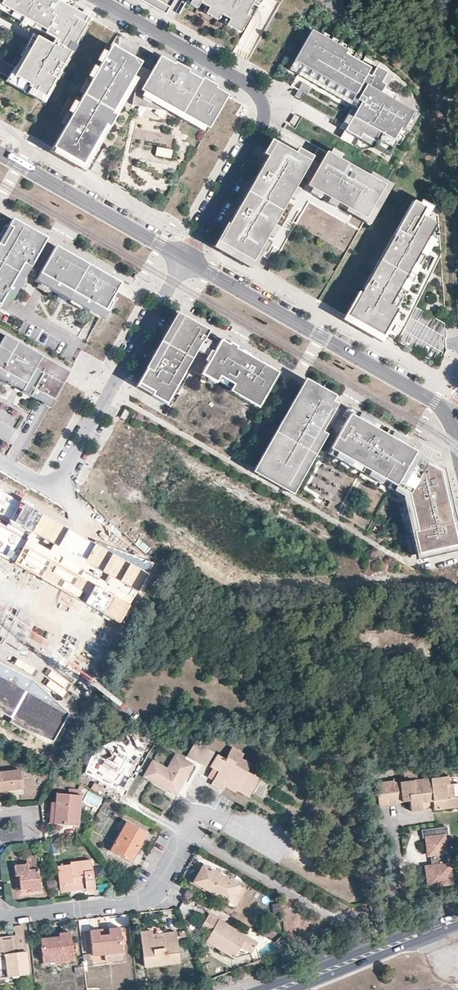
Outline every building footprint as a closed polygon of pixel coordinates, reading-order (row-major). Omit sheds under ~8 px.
[(48,45),(45,50),(25,39),(0,83),(0,84),(39,106),(90,17),(60,0),(0,0),(0,17),(48,45)] [(159,11),(163,3),(158,0),(140,0),(159,11)] [(240,26),(254,0),(195,0),(240,26)] [(163,3),(159,11),(166,14),(170,7),(163,3)] [(311,30),(294,60),(303,65),(312,70),(320,75),(329,80),(337,84),(346,89),(354,94),(349,104),(354,106),(351,110),(347,118),(351,120),(344,131),(359,139),(361,134),(373,141),(376,143),(374,147),(388,155),(395,143),(396,142),(393,140),(397,133),(400,129),(402,130),(412,112),(392,101),(380,94),(382,89),(390,75),(376,67),(371,77),(366,75),(370,68),(344,53),(346,50),(311,30)] [(141,63),(111,45),(107,52),(139,66),(141,63)] [(139,66),(107,52),(73,112),(52,148),(82,165),(94,144),(88,141),(91,135),(97,139),(127,86),(135,87),(132,105),(167,112),(176,117),(202,132),(200,134),(204,136),(205,134),(227,95),(166,60),(158,74),(151,71),(139,66)] [(158,74),(166,60),(159,57),(151,71),(158,74)] [(294,60),(289,70),(297,75),(303,65),(294,60)] [(303,65),(297,75),(306,80),(312,70),(303,65)] [(312,70),(306,80),(315,85),(320,75),(312,70)] [(320,75),(315,85),(323,89),(329,80),(320,75)] [(329,80),(323,89),(332,94),(337,84),(329,80)] [(303,81),(298,90),(303,93),(300,98),(333,117),(337,110),(308,94),(312,86),(303,81)] [(337,84),(332,94),(340,99),(346,89),(337,84)] [(346,89),(340,99),(349,104),(354,94),(346,89)] [(395,96),(382,89),(380,94),(392,101),(395,96)] [(347,118),(351,110),(350,110),(340,128),(344,131),(351,120),(347,118)] [(412,112),(402,130),(407,133),(417,114),(412,112)] [(294,125),(299,117),(294,115),(289,122),(294,125)] [(396,142),(395,143),(401,147),(405,138),(397,133),(393,140),(396,142)] [(361,134),(359,139),(371,145),(373,141),(361,134)] [(88,141),(94,144),(97,139),(91,135),(88,141)] [(275,142),(272,148),(291,159),(294,153),(275,142)] [(159,147),(157,156),(172,160),(175,151),(159,147)] [(273,226),(289,198),(294,189),(306,167),(291,159),(272,148),(218,243),(252,262),(264,242),(268,234),(273,226)] [(297,148),(291,159),(306,167),(312,157),(297,148)] [(309,187),(328,153),(326,152),(306,186),(309,187)] [(328,198),(337,203),(346,208),(365,219),(384,185),(328,153),(309,187),(311,188),(321,194),(328,198)] [(319,199),(321,194),(311,188),(308,193),(319,199)] [(293,201),(298,192),(294,189),(289,198),(293,201)] [(334,208),(337,203),(328,198),(326,203),(334,208)] [(426,209),(412,201),(360,293),(346,316),(381,336),(395,312),(397,309),(389,304),(391,301),(430,234),(435,225),(421,217),(426,209)] [(365,219),(346,208),(344,212),(363,222),(365,219)] [(12,219),(11,221),(45,241),(46,239),(12,219)] [(11,221),(8,226),(11,228),(1,246),(0,245),(0,307),(6,310),(25,275),(29,268),(45,241),(11,221)] [(8,226),(0,239),(0,245),(1,246),(11,228),(8,226)] [(277,228),(273,226),(268,234),(272,237),(277,228)] [(437,238),(430,234),(391,301),(399,305),(437,238)] [(255,264),(267,244),(264,242),(252,262),(255,264)] [(100,318),(120,283),(55,246),(35,281),(40,284),(47,288),(59,295),(67,299),(68,300),(80,307),(100,318)] [(31,279),(35,272),(29,268),(25,275),(31,279)] [(47,288),(40,284),(38,288),(45,292),(47,288)] [(397,314),(395,312),(381,336),(346,316),(360,293),(358,292),(342,320),(381,342),(397,314)] [(80,307),(68,300),(67,302),(79,309),(80,307)] [(412,312),(397,346),(434,362),(449,328),(412,312)] [(177,313),(176,315),(208,333),(209,332),(177,313)] [(206,344),(203,342),(208,333),(176,315),(138,382),(153,391),(151,394),(166,403),(180,377),(177,375),(188,356),(193,347),(201,352),(204,347),(206,344)] [(0,343),(0,378),(50,406),(70,372),(4,335),(0,343)] [(273,370),(228,345),(220,341),(213,352),(208,362),(202,371),(239,392),(237,395),(257,407),(267,390),(263,388),(273,370)] [(204,347),(201,352),(206,355),(204,360),(208,362),(213,352),(204,347)] [(188,356),(177,375),(180,377),(191,358),(188,356)] [(267,390),(277,373),(273,370),(263,388),(267,390)] [(200,375),(237,395),(239,392),(202,371),(200,375)] [(136,386),(151,394),(153,391),(138,382),(136,386)] [(307,396),(303,393),(263,463),(268,466),(264,472),(290,487),(334,410),(321,402),(324,397),(311,390),(307,396)] [(341,407),(324,397),(321,402),(334,410),(341,407)] [(334,410),(290,487),(294,489),(341,407),(334,410)] [(125,420),(129,412),(125,409),(120,417),(125,420)] [(439,472),(437,461),(350,412),(347,417),(329,449),(382,479),(389,483),(403,491),(417,554),(456,545),(439,472)] [(382,479),(329,449),(327,453),(380,484),(382,479)] [(259,469),(264,472),(268,466),(263,463),(259,469)] [(403,491),(389,483),(386,487),(402,496),(403,491)] [(0,491),(0,555),(119,624),(153,563),(95,541),(94,544),(67,529),(0,491)] [(417,554),(403,491),(402,496),(415,554),(417,554)] [(11,718),(9,722),(19,727),(53,740),(68,713),(33,680),(0,663),(0,712),(11,718)] [(195,741),(187,755),(206,765),(213,752),(195,741)] [(217,753),(210,765),(213,767),(208,776),(214,779),(212,784),(224,791),(226,786),(236,792),(237,790),(249,797),(260,778),(248,771),(252,763),(242,757),(244,753),(232,747),(225,758),(217,753)] [(152,760),(144,775),(176,793),(192,764),(175,754),(166,768),(152,760)] [(0,771),(0,795),(6,794),(6,790),(22,788),(20,769),(0,771)] [(449,783),(447,775),(441,775),(441,776),(416,779),(415,769),(403,771),(404,781),(394,782),(394,780),(376,782),(379,806),(397,803),(397,802),(409,801),(410,809),(422,807),(422,803),(432,802),(433,806),(433,810),(455,807),(454,797),(452,783),(449,783)] [(84,786),(79,783),(77,788),(68,788),(68,794),(80,795),(84,786)] [(81,795),(80,795),(68,794),(56,793),(53,823),(78,825),(81,795)] [(130,861),(136,851),(138,846),(146,832),(125,821),(109,850),(130,861)] [(449,840),(448,832),(425,835),(426,843),(428,843),(431,861),(433,861),(434,870),(428,871),(430,890),(454,887),(451,868),(448,869),(444,841),(449,840)] [(26,856),(27,864),(14,865),(15,875),(18,875),(20,890),(29,889),(41,887),(39,868),(37,868),(35,855),(26,856)] [(70,864),(57,866),(60,892),(95,888),(91,859),(70,862),(70,864)] [(203,864),(192,882),(236,906),(245,889),(203,864)] [(208,914),(199,929),(209,935),(206,941),(234,958),(250,953),(256,943),(208,914)] [(13,926),(14,934),(15,938),(2,940),(1,936),(0,936),(0,954),(3,954),(6,976),(27,974),(22,925),(13,926)] [(98,934),(98,929),(90,930),(92,955),(122,952),(119,926),(108,928),(108,933),(98,934)] [(175,932),(152,934),(151,930),(139,932),(143,966),(178,962),(175,932)] [(70,931),(58,932),(58,936),(49,937),(48,937),(40,938),(42,961),(73,958),(70,931)] [(272,933),(269,939),(286,949),(284,934),(282,933),(279,936),(272,933)] [(200,961),(208,955),(206,953),(204,954),(202,951),(196,955),(200,961)] [(136,983),(137,989),(140,989),(149,989),(149,982),(136,983)]
